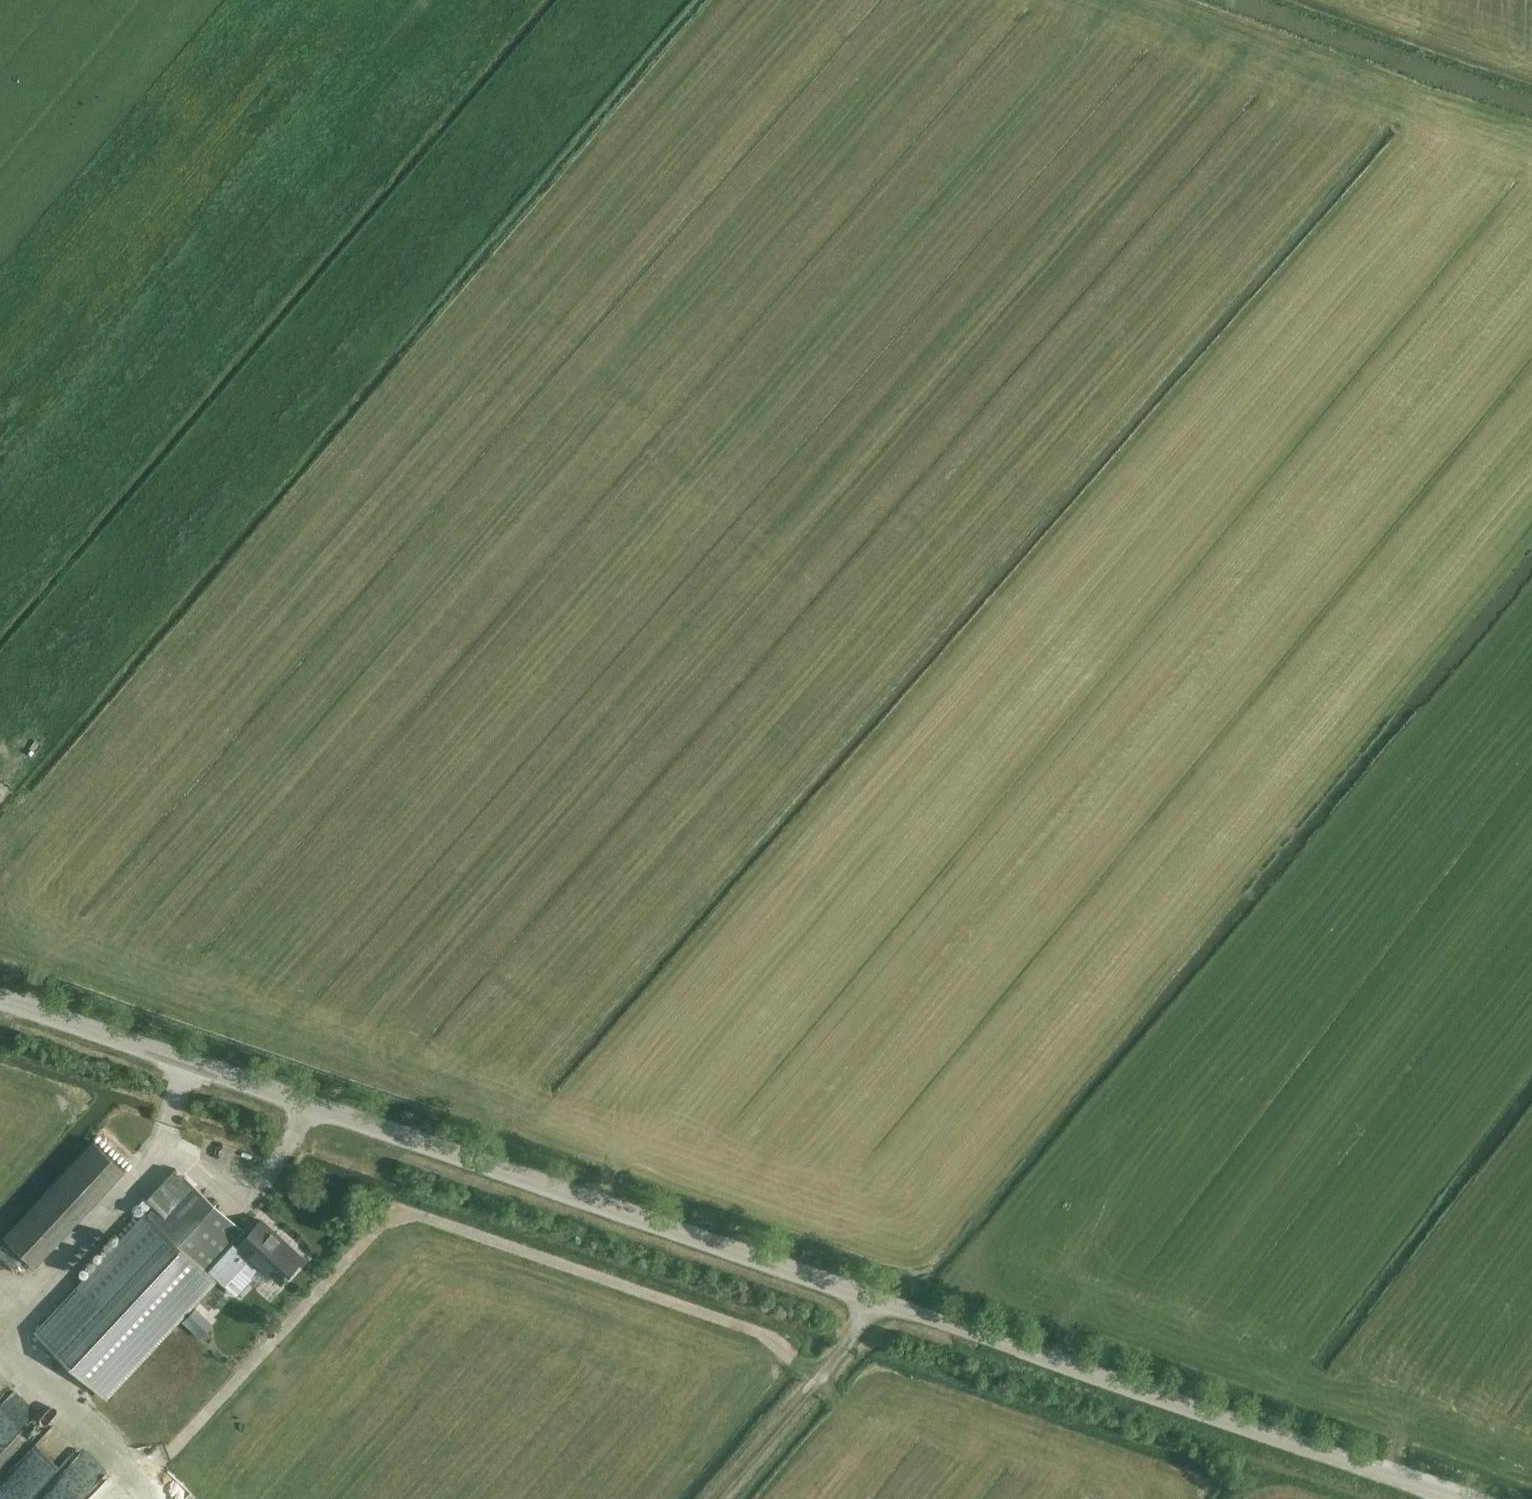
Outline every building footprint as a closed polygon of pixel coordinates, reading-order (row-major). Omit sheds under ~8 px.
[(40,1265),(129,1168),(96,1138),(7,1235),(40,1265)] [(35,1334),(107,1400),(218,1280),(210,1272),(235,1245),(249,1257),(246,1261),(257,1270),(262,1265),(281,1282),(304,1259),(290,1246),(286,1250),(280,1244),(284,1241),(261,1220),(246,1236),(242,1233),(243,1232),(183,1176),(182,1177),(175,1170),(147,1201),(154,1207),(35,1334)]
